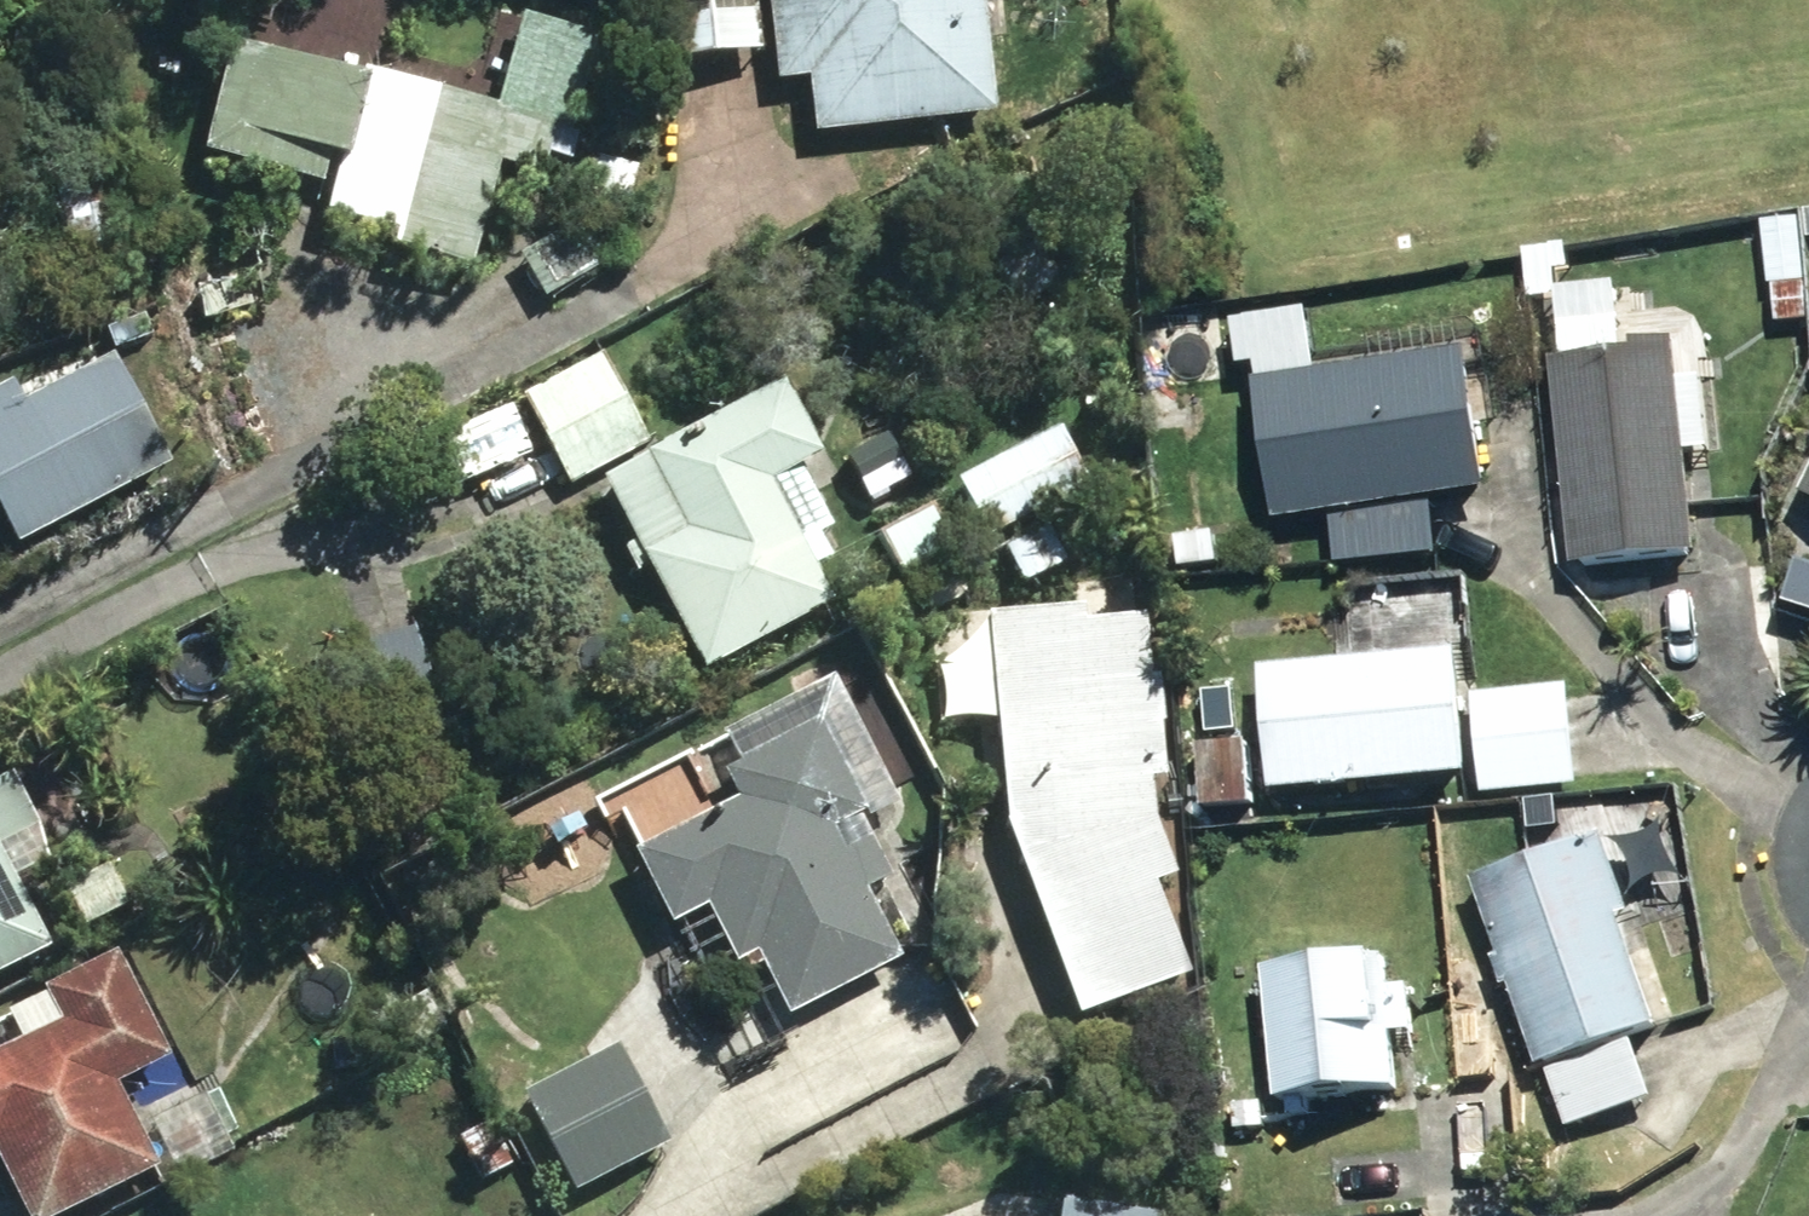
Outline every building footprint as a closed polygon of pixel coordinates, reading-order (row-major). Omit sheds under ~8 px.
[(662,69),(757,58),(751,0),(656,0),(662,69)] [(811,140),(991,120),(977,0),(763,0),(773,87),(804,84),(811,140)] [(568,137),(591,43),(517,24),(493,115),(357,80),(356,89),(226,54),(198,161),(317,192),(324,165),(334,169),(321,221),(394,240),(390,254),(469,273),(497,168),(538,178),(551,133),(568,137)] [(581,216),(615,226),(632,171),(598,159),(581,216)] [(56,198),(67,258),(110,251),(100,192),(56,198)] [(515,262),(542,303),(607,262),(581,220),(515,262)] [(1767,226),(1771,287),(1807,284),(1803,223),(1767,226)] [(1527,265),(1533,331),(1561,328),(1557,299),(1564,298),(1560,262),(1527,265)] [(177,290),(217,405),(275,385),(236,269),(177,290)] [(1554,368),(1574,570),(1698,557),(1676,347),(1635,351),(1636,360),(1554,368)] [(520,400),(566,488),(646,447),(600,358),(520,400)] [(1256,387),(1276,526),(1484,497),(1465,359),(1256,387)] [(11,554),(165,472),(107,364),(18,411),(6,389),(0,392),(0,532),(11,554)] [(601,487),(699,677),(830,609),(810,575),(828,564),(814,539),(828,532),(798,473),(817,462),(778,388),(638,463),(640,466),(601,487)] [(956,484),(985,544),(1086,492),(1057,432),(956,484)] [(463,474),(486,521),(559,485),(535,438),(463,474)] [(878,542),(905,589),(953,561),(926,514),(878,542)] [(951,536),(960,551),(978,540),(969,525),(951,536)] [(998,553),(1018,593),(1063,570),(1043,530),(998,553)] [(1006,843),(1074,1025),(1186,982),(1153,890),(1173,884),(1152,824),(1149,787),(1160,787),(1156,731),(1160,731),(1156,683),(1146,684),(1140,623),(1080,628),(1078,615),(985,623),(1006,843)] [(1260,672),(1271,798),(1471,780),(1460,654),(1260,672)] [(752,961),(782,1024),(896,967),(861,898),(888,884),(861,830),(894,813),(829,683),(718,738),(735,770),(718,777),(733,810),(629,862),(663,932),(702,913),(732,971),(752,961)] [(1475,699),(1484,798),(1580,789),(1572,692),(1475,699)] [(1200,752),(1203,813),(1250,810),(1246,747),(1200,752)] [(646,780),(664,816),(702,797),(684,761),(646,780)] [(33,834),(3,777),(0,778),(0,852),(33,834)] [(1475,891),(1538,1073),(1655,1032),(1618,924),(1631,920),(1604,845),(1475,891)] [(47,954),(0,866),(0,979),(47,954)] [(59,893),(81,933),(125,908),(104,871),(59,893)] [(14,1215),(77,1215),(153,1176),(108,1093),(165,1063),(109,960),(40,998),(41,1002),(0,1023),(0,1189),(14,1215)] [(1265,975),(1276,1106),(1396,1097),(1392,1041),(1413,1040),(1408,990),(1388,991),(1386,964),(1265,975)] [(522,1102),(571,1197),(662,1152),(614,1055),(522,1102)] [(1232,1108),(1234,1135),(1264,1133),(1262,1106),(1232,1108)] [(1060,1204),(1058,1215),(1142,1215),(1060,1204)]
